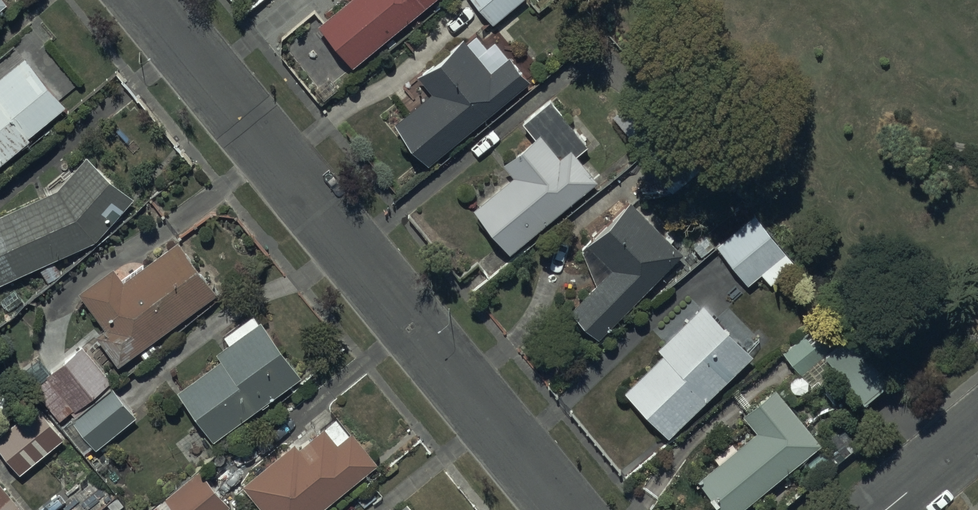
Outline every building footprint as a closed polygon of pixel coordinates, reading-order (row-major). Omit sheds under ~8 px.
[(430,0),(345,0),(319,22),(352,63),(430,0)] [(518,0),(473,0),(492,22),(518,0)] [(428,163),(529,78),(509,54),(490,70),(462,36),(417,73),(431,90),(393,121),(428,163)] [(27,132),(25,130),(63,100),(24,50),(0,69),(0,153),(27,132)] [(550,97),(539,105),(536,108),(521,120),(534,136),(504,160),(514,173),(473,206),(510,251),(599,177),(578,152),(587,145),(550,97)] [(0,211),(0,281),(94,239),(133,194),(86,154),(59,185),(0,211)] [(642,210),(630,197),(586,241),(612,266),(570,307),(599,336),(683,251),(671,239),(674,236),(667,230),(665,232),(662,230),(666,226),(647,206),(642,210)] [(796,262),(755,212),(716,243),(748,282),(761,272),(770,283),(796,262)] [(114,264),(78,290),(105,327),(95,333),(117,364),(217,293),(179,239),(124,279),(114,264)] [(753,354),(703,302),(657,346),(663,352),(624,390),(668,436),(753,354)] [(214,349),(219,357),(175,388),(211,439),(302,375),(261,317),(259,319),(254,312),(223,334),(228,340),(214,349)] [(853,327),(825,350),(864,398),(892,375),(853,327)] [(83,342),(50,369),(40,356),(20,371),(63,425),(61,426),(82,453),(93,444),(95,446),(135,415),(110,383),(108,386),(106,383),(112,378),(83,342)] [(776,385),(743,413),(756,429),(697,478),(724,509),(736,509),(820,442),(776,385)] [(0,431),(0,449),(18,471),(62,436),(36,403),(0,431)] [(376,459),(351,429),(349,431),(335,415),(298,446),(293,440),(241,483),(260,505),(253,509),(315,509),(376,459)] [(229,503),(199,468),(147,509),(221,509),(229,503)] [(0,481),(0,509),(23,509),(0,481)]
